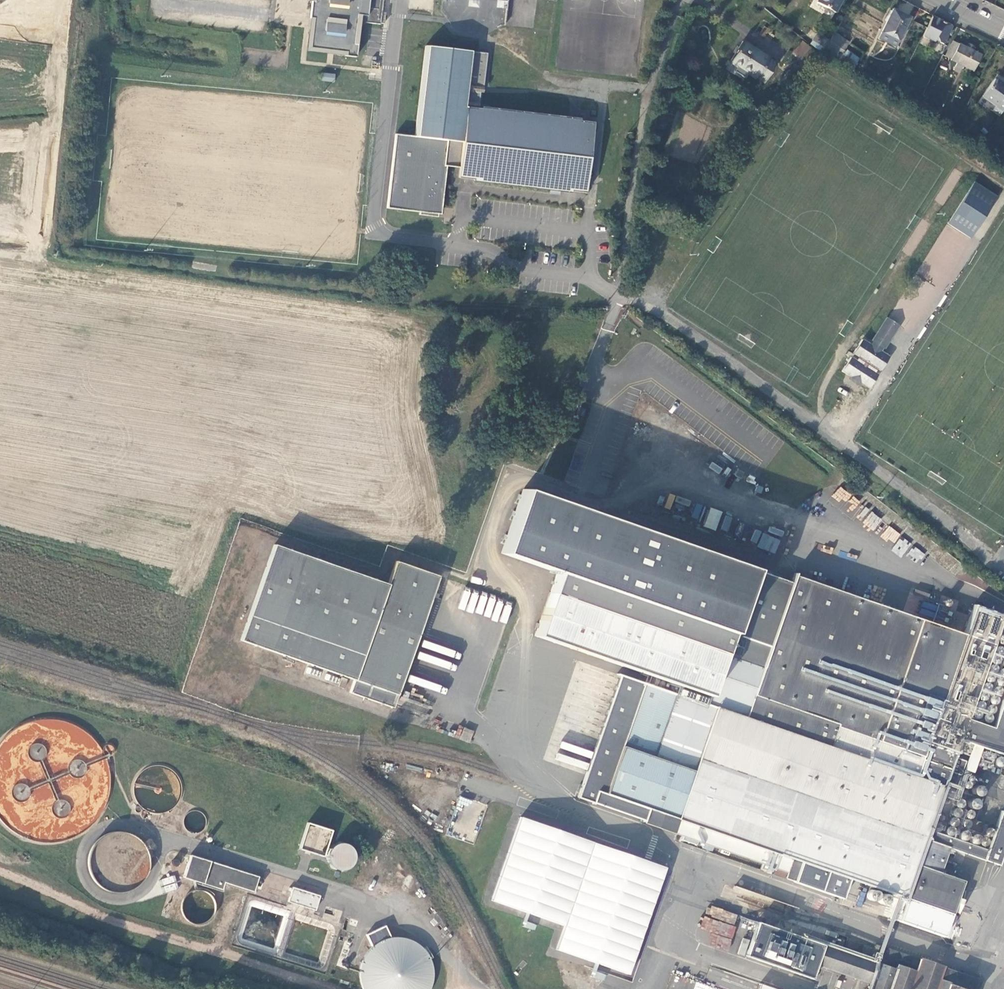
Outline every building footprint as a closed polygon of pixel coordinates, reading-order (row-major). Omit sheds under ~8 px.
[(324,32),(324,34),(325,36),(325,38),(326,40),(327,42),(327,43),(328,45),(329,46),(336,47),(335,51),(347,52),(346,56),(357,57),(358,44),(355,44),(356,30),(366,23),(381,25),(381,24),(383,12),(384,0),(314,0),(314,1),(313,1),(310,18),(314,19),(326,20),(324,32)] [(842,0),(818,0),(817,0),(835,11),(842,0)] [(894,47),(909,17),(893,9),(878,38),(894,47)] [(932,16),(922,35),(941,45),(951,27),(932,16)] [(324,32),(326,20),(314,19),(311,48),(335,51),(336,47),(329,46),(328,45),(327,43),(327,42),(326,40),(325,38),(325,36),(324,34),(324,32)] [(812,40),(825,48),(829,41),(816,33),(812,40)] [(825,48),(824,49),(852,69),(855,66),(852,63),(844,57),(841,55),(848,43),(834,33),(829,41),(825,48)] [(769,57),(743,42),(729,64),(756,80),(757,78),(764,83),(776,63),(768,59),(769,57)] [(981,55),(972,51),(965,47),(959,44),(958,45),(952,42),(945,56),(951,59),(951,60),(956,63),(953,69),(958,72),(962,65),(973,71),(981,55)] [(472,51),(425,46),(415,137),(462,143),(466,107),(472,51)] [(809,63),(818,52),(812,47),(803,58),(805,59),(808,62),(809,63)] [(844,57),(852,63),(855,59),(848,53),(844,57)] [(803,67),(804,69),(809,63),(808,62),(805,59),(800,65),(803,67)] [(803,67),(800,65),(798,63),(792,70),(797,75),(803,67)] [(797,75),(792,70),(791,69),(780,81),(787,87),(797,75)] [(335,75),(323,73),(322,81),(334,82),(335,75)] [(998,116),(1003,108),(1003,86),(994,79),(982,96),(995,105),(991,111),(998,116)] [(917,99),(923,91),(915,86),(909,94),(917,99)] [(901,97),(899,99),(914,109),(917,103),(912,100),(911,102),(901,97)] [(929,109),(919,102),(916,108),(926,114),(929,109)] [(593,122),(466,107),(462,143),(458,183),(587,198),(593,122)] [(970,239),(997,196),(974,182),(947,223),(970,239)] [(219,267),(196,262),(195,269),(218,273),(219,267)] [(853,353),(858,357),(876,369),(879,370),(888,357),(881,352),(871,346),(862,339),(853,353)] [(874,343),(871,346),(881,352),(882,349),(874,343)] [(858,357),(855,361),(874,373),(876,369),(858,357)] [(840,372),(849,379),(860,385),(866,389),(876,375),(874,373),(855,361),(849,358),(840,372)] [(860,385),(849,379),(847,382),(858,388),(860,385)] [(872,532),(882,519),(839,487),(829,500),(872,532)] [(950,847),(999,866),(1003,851),(1003,811),(1001,810),(988,849),(930,829),(949,773),(960,776),(965,762),(954,759),(960,742),(1003,757),(1003,695),(992,730),(966,721),(992,646),(795,577),(793,582),(524,489),(501,553),(558,573),(536,637),(648,676),(606,794),(659,813),(655,824),(791,872),(789,876),(788,880),(843,899),(850,879),(906,899),(953,916),(965,881),(941,872),(950,847)] [(709,508),(703,526),(715,530),(721,512),(709,508)] [(888,525),(879,537),(891,546),(900,534),(888,525)] [(891,550),(901,558),(911,544),(901,536),(891,550)] [(916,563),(924,556),(916,546),(908,553),(916,563)] [(439,577),(396,562),(388,585),(303,556),(269,651),(354,681),(350,694),(394,708),(439,577)] [(473,613),(478,593),(464,589),(459,609),(473,613)] [(906,609),(923,608),(922,596),(905,597),(906,609)] [(921,613),(929,615),(931,607),(923,605),(921,613)] [(342,678),(339,688),(344,690),(348,680),(342,678)] [(10,727),(0,750),(0,769),(8,772),(2,788),(0,787),(0,801),(1,802),(0,805),(0,810),(2,820),(32,833),(27,833),(39,838),(50,837),(52,838),(93,832),(111,787),(107,759),(101,759),(97,736),(57,720),(10,727)] [(170,795),(170,783),(136,784),(136,790),(152,790),(152,795),(170,795)] [(483,804),(460,797),(452,826),(475,833),(483,804)] [(980,810),(983,800),(973,797),(970,807),(980,810)] [(159,799),(144,803),(145,809),(160,805),(159,799)] [(666,867),(520,817),(491,900),(564,925),(555,950),(628,975),(666,867)] [(331,831),(307,823),(299,849),(323,856),(331,831)] [(327,847),(332,871),(357,865),(352,842),(327,847)] [(260,879),(188,855),(181,878),(223,892),(226,884),(255,894),(260,879)] [(319,896),(292,888),(288,901),(315,909),(319,896)] [(728,951),(739,915),(710,906),(707,916),(703,915),(699,929),(710,932),(706,944),(728,951)] [(341,928),(341,922),(340,922),(341,910),(333,910),(333,913),(324,913),(324,928),(341,928)] [(528,915),(526,927),(536,929),(538,916),(528,915)] [(914,956),(909,968),(896,964),(895,968),(870,960),(780,929),(769,925),(760,922),(748,957),(813,979),(817,966),(871,984),(869,988),(977,988),(981,979),(914,956)] [(435,981),(432,952),(403,936),(389,937),(389,928),(367,930),(368,948),(359,965),(361,988),(431,988),(435,981)] [(745,956),(749,940),(741,938),(737,954),(745,956)] [(877,943),(870,960),(895,968),(896,964),(909,968),(914,956),(877,943)]
